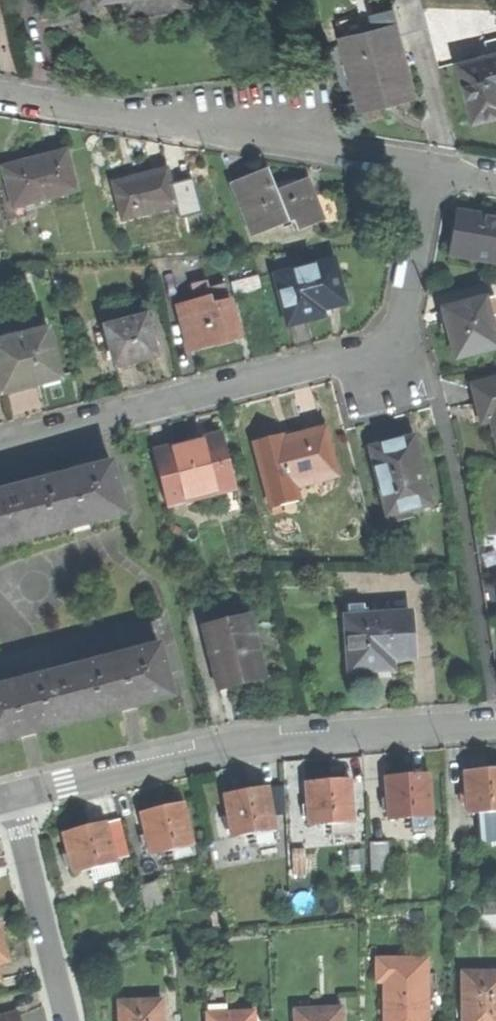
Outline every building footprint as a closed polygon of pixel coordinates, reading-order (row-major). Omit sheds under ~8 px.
[(360,15),(365,32),(398,23),(393,6),(360,15)] [(341,38),(360,110),(385,103),(416,95),(398,23),(365,32),(341,38)] [(474,120),(493,115),(495,115),(495,47),(458,56),(474,120)] [(4,164),(14,204),(76,188),(66,148),(32,157),(4,164)] [(113,180),(122,216),(175,203),(166,167),(137,174),(113,180)] [(233,184),(252,233),(295,216),(300,227),(323,218),(308,179),(288,187),(275,192),(266,170),(233,184)] [(449,255),(495,262),(495,217),(491,216),(456,211),(449,255)] [(277,274),(289,323),(307,319),(323,315),(321,307),(344,301),(334,260),(277,274)] [(487,297),(495,333),(495,295),(487,297)] [(458,356),(495,347),(495,333),(487,297),(446,307),(453,335),(458,356)] [(180,305),(191,350),(212,344),(240,337),(230,302),(203,309),(200,300),(180,305)] [(113,350),(118,370),(130,367),(139,365),(138,360),(156,356),(147,317),(107,327),(108,330),(113,350)] [(3,390),(29,384),(60,376),(48,328),(0,340),(0,379),(3,390)] [(100,353),(113,350),(108,330),(95,333),(100,353)] [(495,437),(495,378),(473,383),(478,401),(482,420),(491,417),(495,437)] [(254,440),(271,505),(298,498),(295,486),(336,475),(325,429),(297,436),(283,439),(282,434),(254,440)] [(153,449),(166,502),(198,495),(234,486),(221,432),(182,442),(153,449)] [(369,445),(387,520),(412,515),(410,506),(428,502),(412,435),(387,441),(369,445)] [(125,514),(111,464),(68,475),(0,493),(0,547),(125,514)] [(237,500),(234,486),(198,495),(202,509),(237,500)] [(205,624),(221,686),(241,680),(265,674),(250,612),(205,624)] [(346,615),(348,669),(370,669),(391,668),(390,655),(411,654),(410,613),(346,615)] [(34,733),(128,709),(174,697),(161,647),(0,689),(0,742),(34,733)] [(466,769),(468,811),(481,810),(491,809),(495,809),(495,767),(486,768),(466,769)] [(387,775),(389,818),(433,815),(430,772),(405,774),(387,775)] [(307,781),(311,823),(332,821),(354,820),(351,778),(328,779),(307,781)] [(224,794),(233,836),(255,831),(276,827),(268,785),(245,790),(224,794)] [(141,813),(151,853),(172,848),(193,843),(183,803),(161,808),(141,813)] [(492,827),(491,809),(481,810),(482,838),(495,837),(495,827),(492,827)] [(69,853),(74,872),(95,866),(116,860),(105,820),(63,832),(69,853)] [(355,832),(354,820),(332,821),(333,834),(355,832)] [(278,838),(276,827),(255,831),(257,842),(278,838)] [(372,841),(373,873),(389,873),(388,841),(372,841)] [(195,854),(193,843),(172,848),(174,859),(195,854)] [(292,848),(294,873),(306,873),(305,847),(292,848)] [(119,872),(116,860),(95,866),(98,878),(119,872)] [(210,910),(214,925),(227,921),(222,906),(210,910)] [(9,962),(4,944),(0,930),(0,964),(9,962)] [(378,979),(385,979),(427,979),(427,955),(378,956),(378,979)] [(462,971),(462,1013),(462,1020),(495,1020),(495,971),(462,971)] [(385,979),(385,1020),(428,1020),(427,979),(385,979)] [(206,986),(207,1011),(227,1010),(226,985),(206,986)] [(120,1020),(162,1020),(162,998),(119,1000),(120,1020)] [(342,1006),(296,1008),(296,1020),(343,1020),(342,1006)] [(254,1009),(227,1010),(207,1011),(207,1020),(254,1020),(254,1009)] [(17,1010),(0,1015),(0,1020),(20,1020),(17,1010)]
